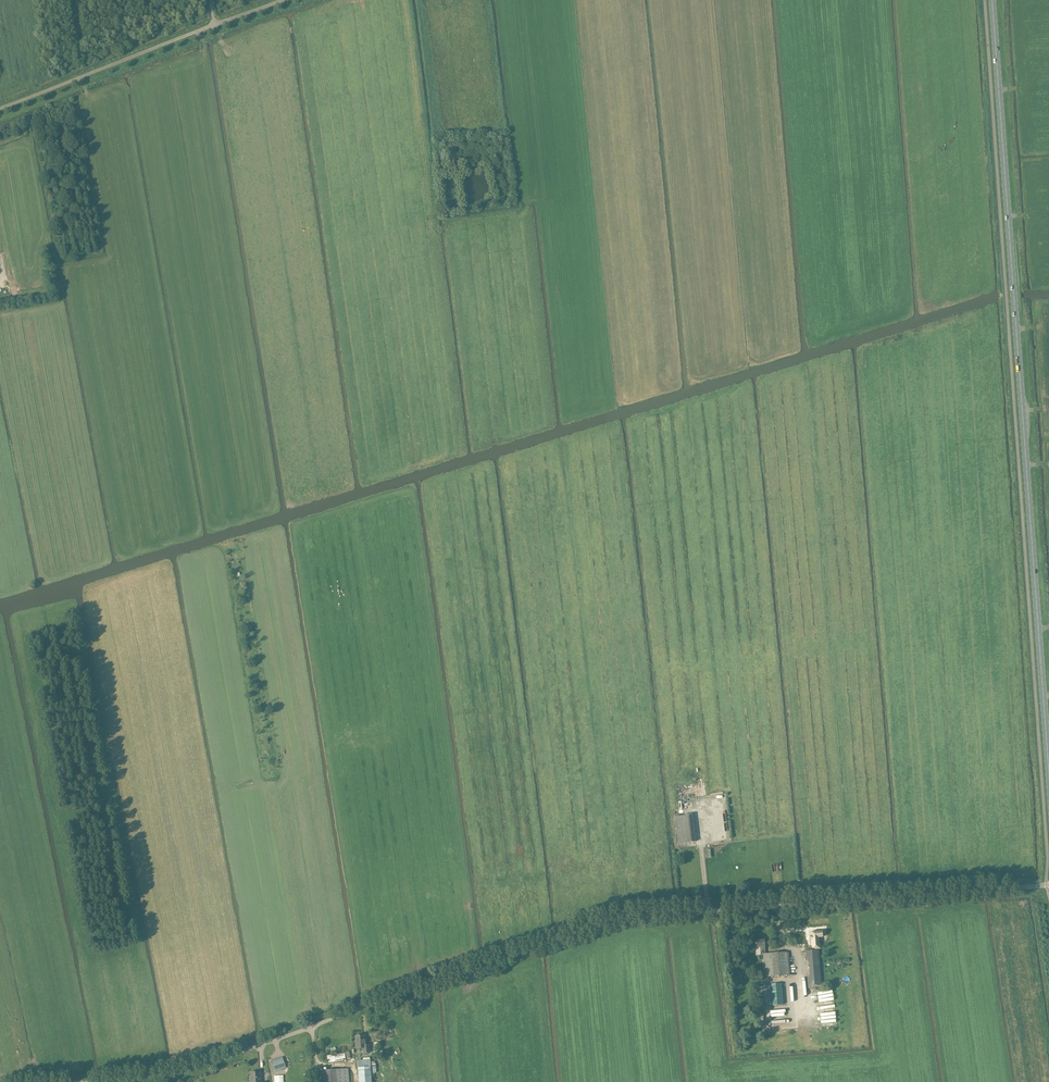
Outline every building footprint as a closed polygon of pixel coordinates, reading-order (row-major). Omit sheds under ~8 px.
[(693,815),(675,817),(678,844),(696,842),(693,815)] [(780,863),(772,864),(774,881),(782,880),(780,863)] [(823,931),(811,932),(812,946),(815,945),(815,949),(821,948),(820,944),(819,944),(819,937),(823,937),(823,931)] [(819,950),(806,951),(806,960),(809,959),(819,959),(819,950)] [(789,952),(761,954),(763,977),(791,975),(789,952)] [(808,977),(808,986),(821,985),(821,976),(810,977),(808,977)] [(773,983),(774,1005),(785,1004),(784,983),(773,983)] [(772,1004),(771,985),(759,986),(760,1005),(772,1004)] [(837,1012),(814,1014),(815,1027),(826,1026),(826,1022),(824,1022),(824,1016),(838,1014),(837,1012)] [(765,1029),(773,1042),(775,1041),(777,1044),(788,1037),(779,1021),(765,1029)] [(369,1045),(365,1045),(364,1036),(355,1036),(356,1048),(363,1047),(364,1053),(369,1053),(369,1045)] [(842,1046),(848,1042),(843,1036),(837,1041),(842,1046)] [(282,1057),(272,1061),(275,1072),(286,1068),(282,1057)] [(372,1058),(359,1059),(360,1081),(373,1081),(372,1058)] [(349,1069),(318,1071),(319,1081),(349,1081),(349,1069)] [(259,1073),(250,1073),(251,1081),(260,1081),(259,1073)]
